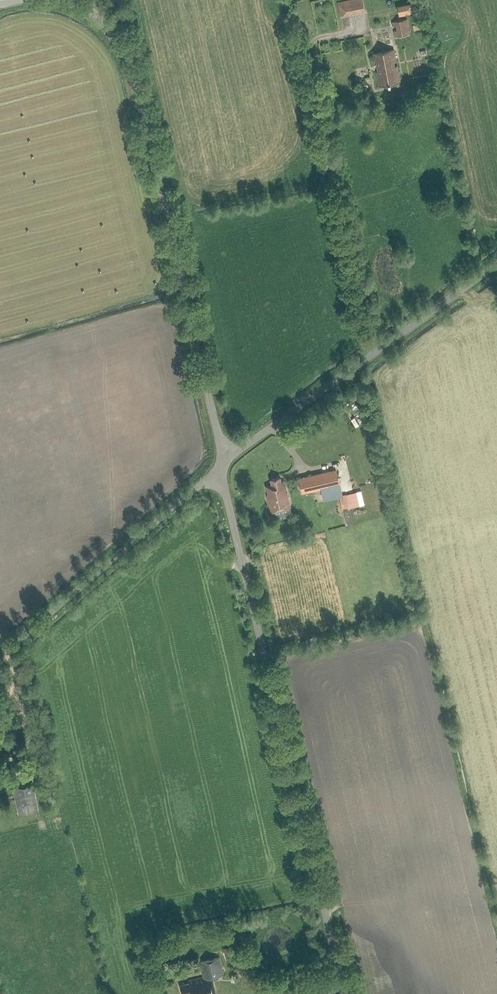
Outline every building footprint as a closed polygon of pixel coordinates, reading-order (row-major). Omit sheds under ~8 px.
[(337,2),(340,16),(364,11),(362,0),(349,0),(337,2)] [(396,30),(393,31),(394,36),(410,33),(407,19),(391,22),(392,26),(395,25),(396,30)] [(394,50),(373,54),(375,64),(378,63),(380,72),(376,72),(379,86),(400,82),(397,66),(392,67),(391,63),(396,62),(394,50)] [(336,469),(298,478),(302,494),(340,485),(336,469)] [(280,477),(270,480),(272,485),(266,486),(268,496),(267,496),(271,512),(291,507),(284,482),(281,483),(280,477)] [(346,494),(339,495),(342,510),(350,509),(346,494)] [(38,810),(33,785),(13,789),(18,815),(38,810)] [(223,947),(227,961),(235,959),(231,945),(223,947)] [(223,974),(219,958),(200,962),(203,978),(188,981),(189,984),(180,986),(182,993),(215,993),(211,977),(223,974)]
